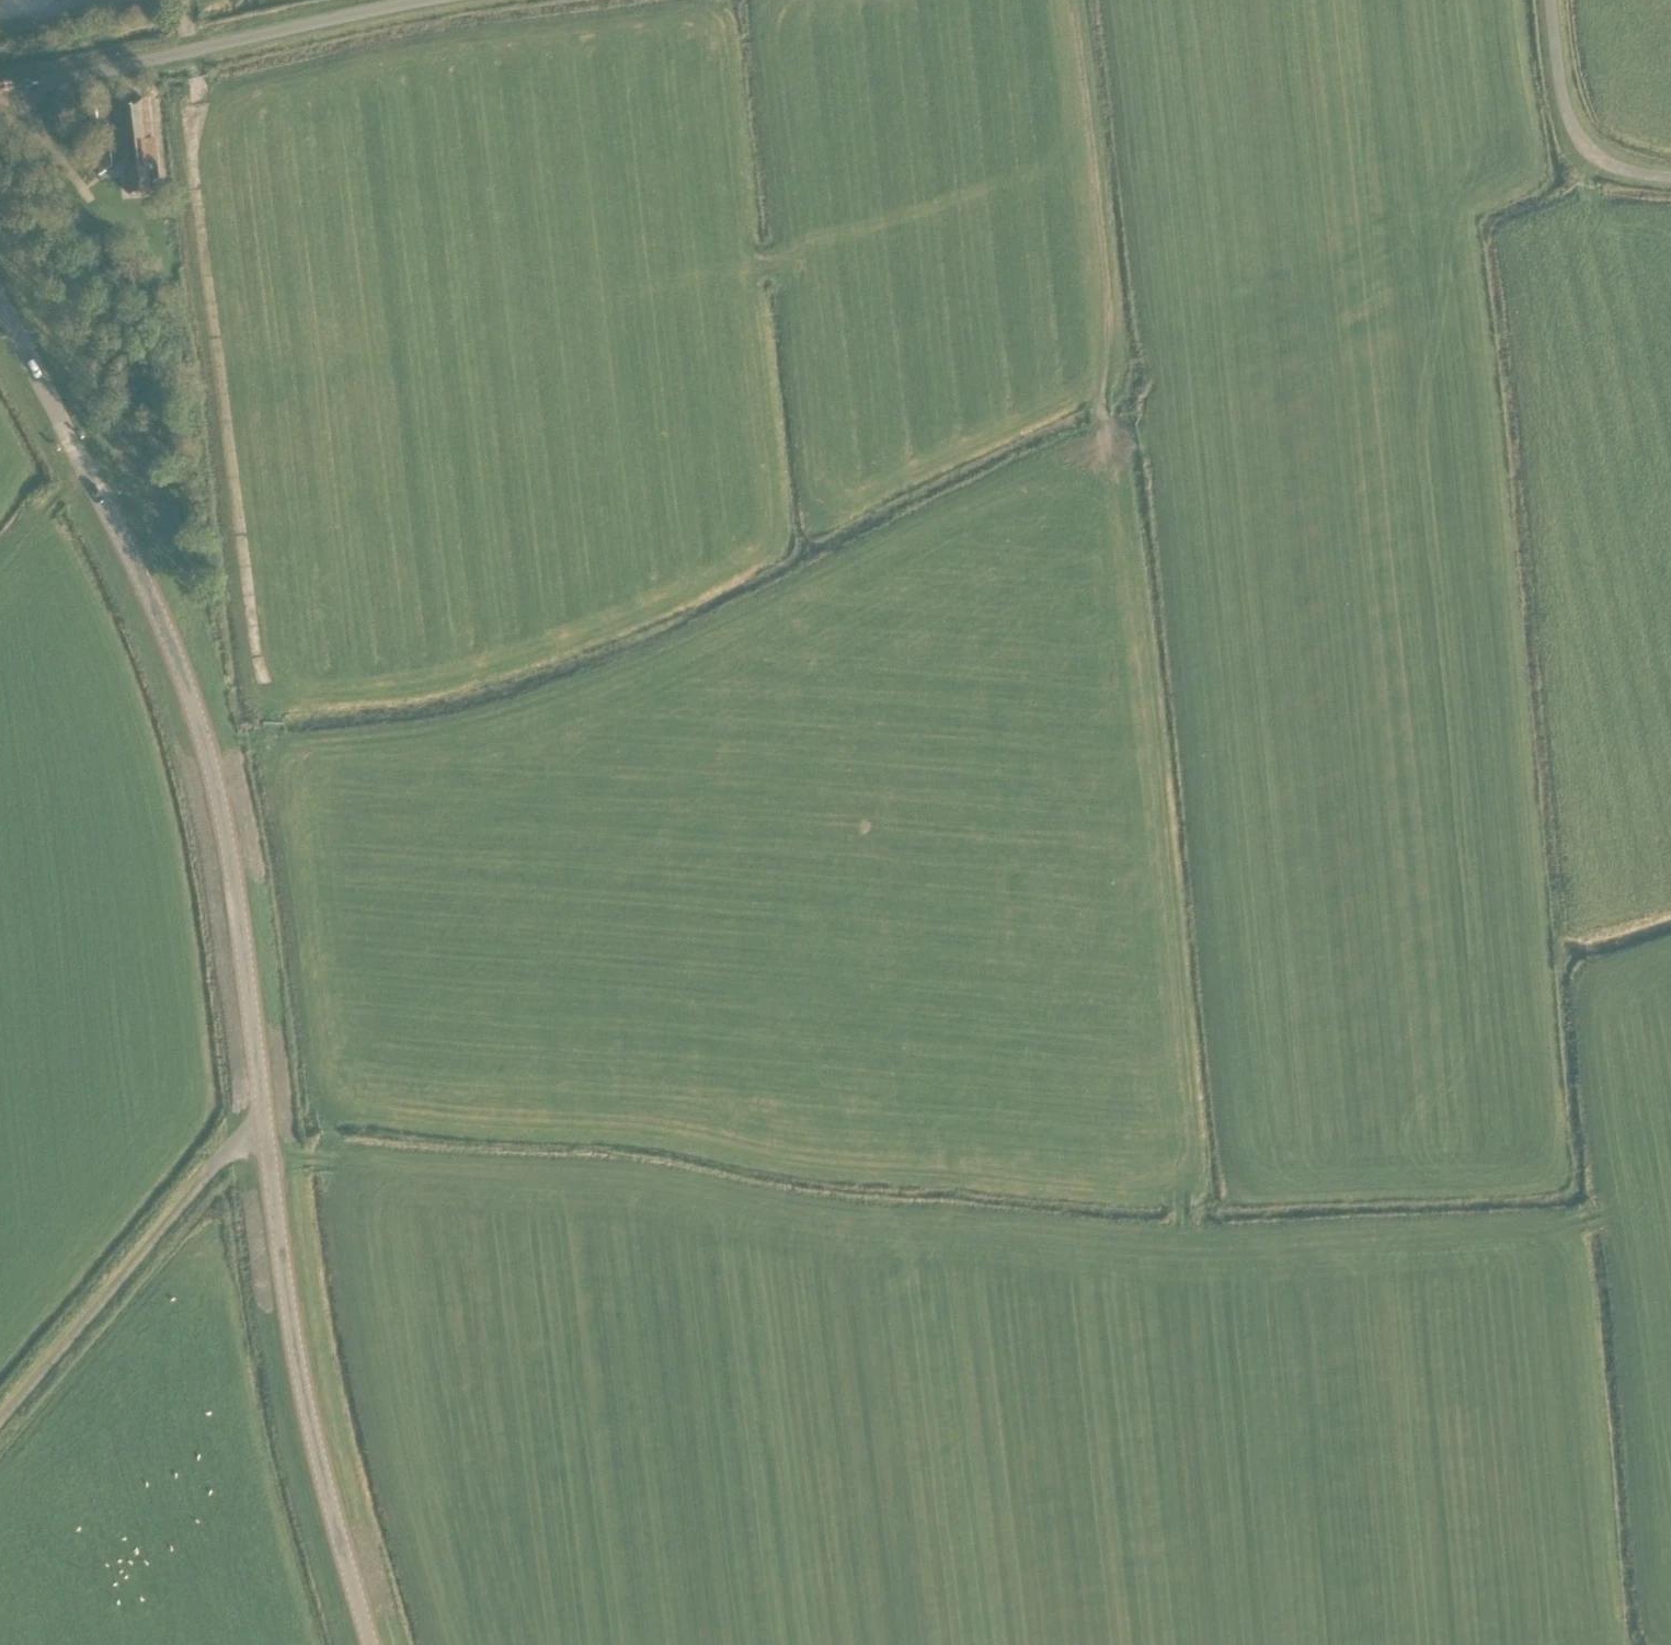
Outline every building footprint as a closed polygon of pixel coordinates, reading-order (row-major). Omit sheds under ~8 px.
[(95,110),(104,109),(104,103),(89,105),(93,139),(98,138),(95,110)] [(154,144),(151,144),(147,103),(112,107),(118,160),(125,159),(130,198),(154,195),(153,185),(159,184),(154,144)] [(98,178),(112,169),(109,145),(97,157),(98,178)]
